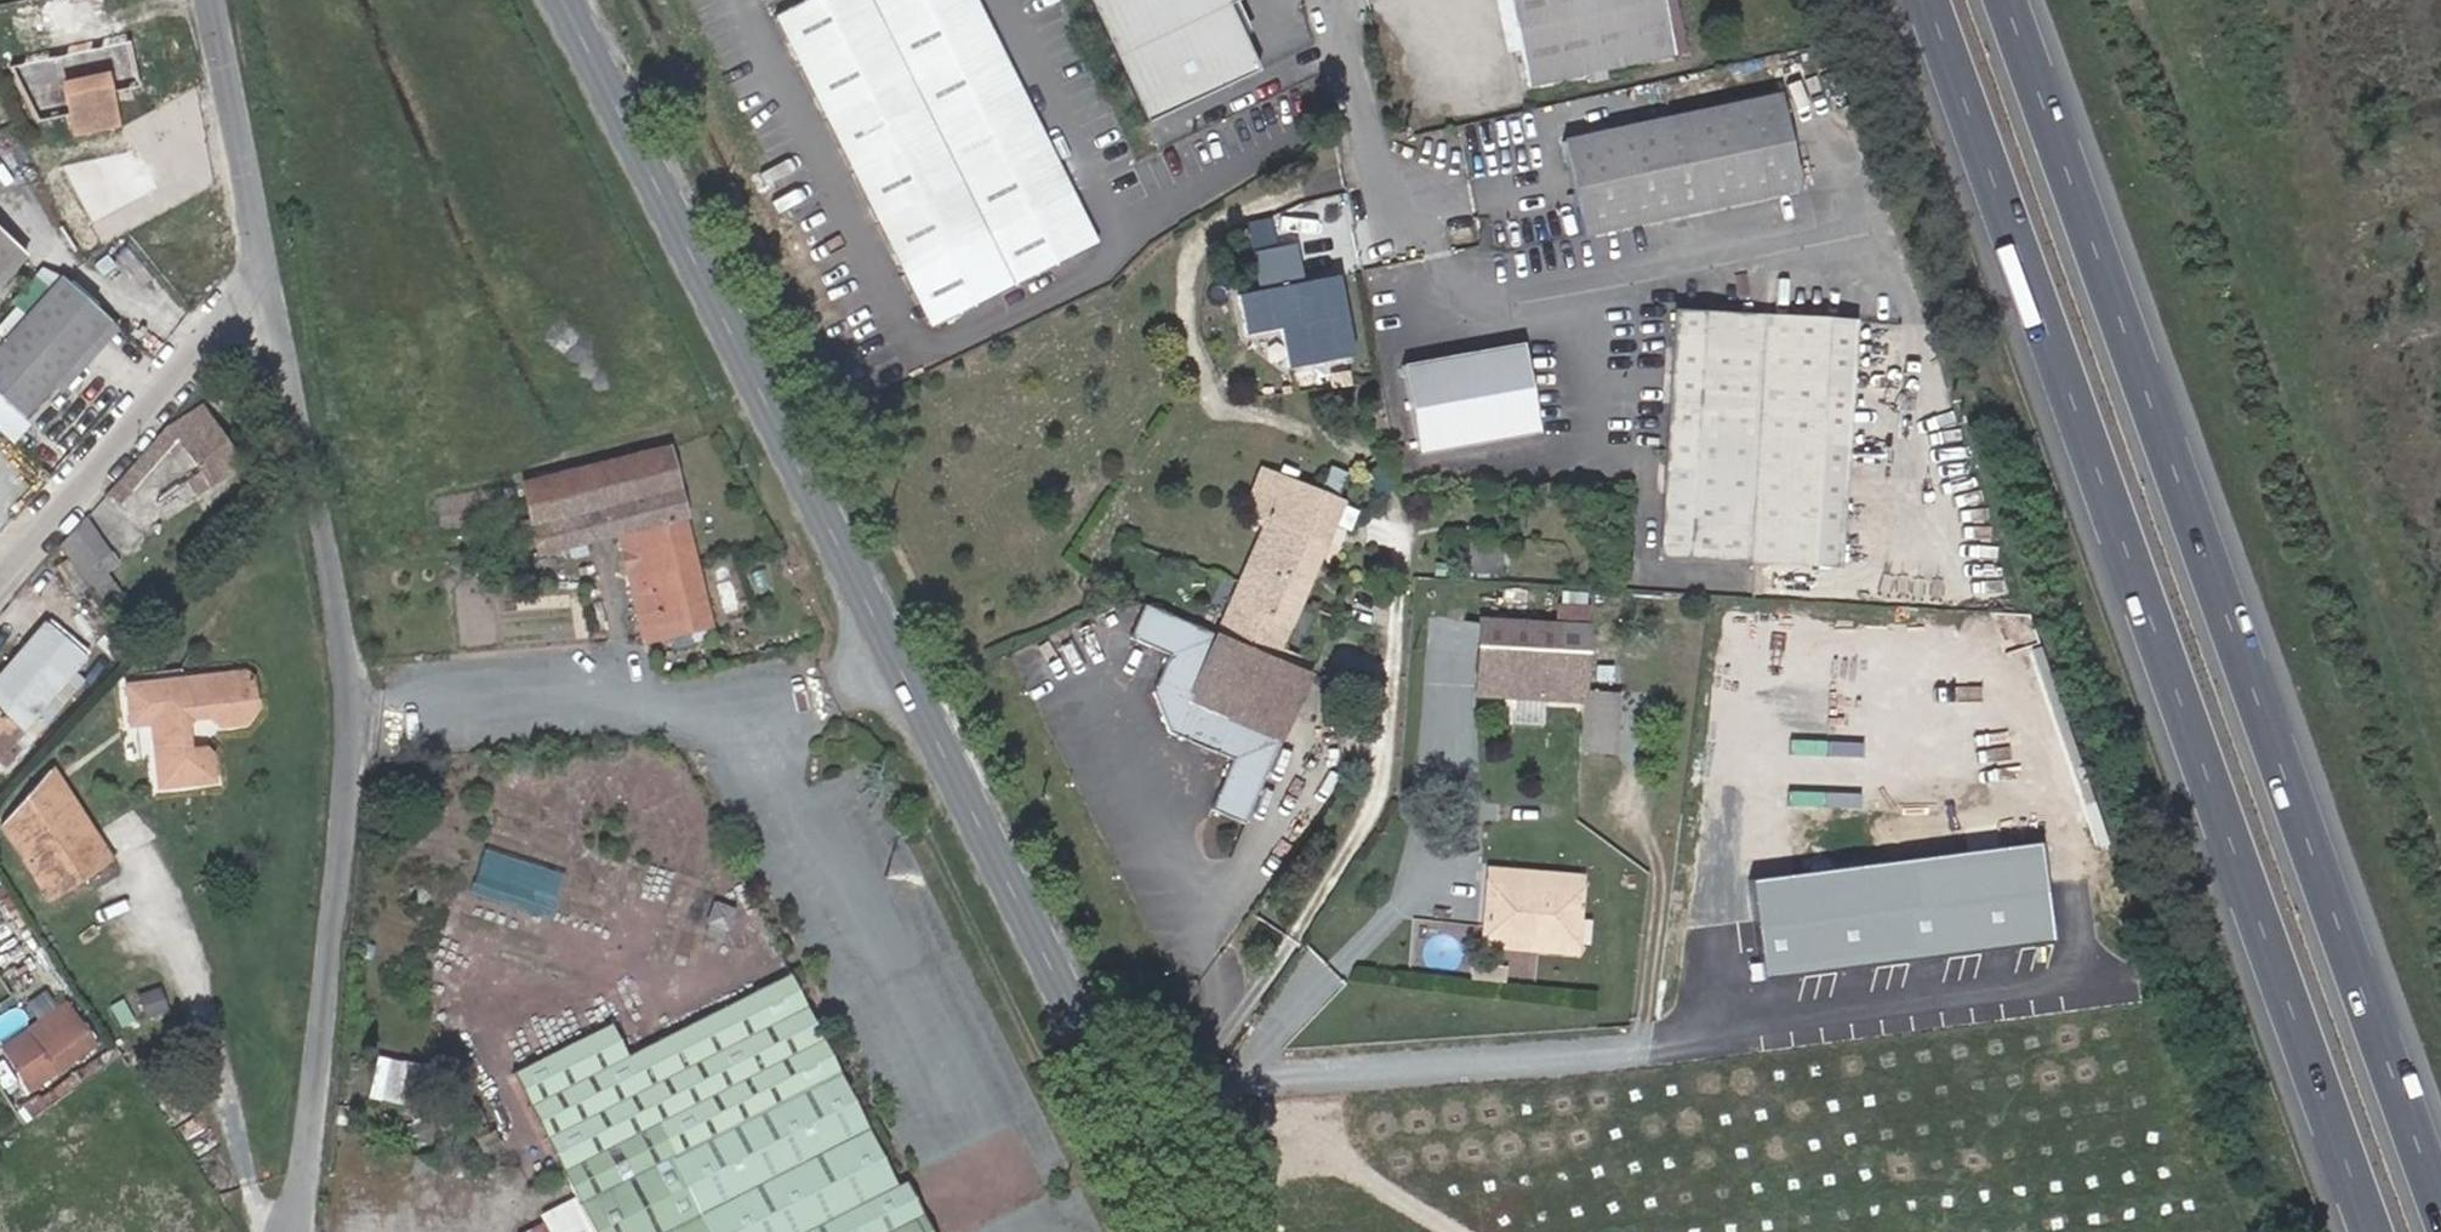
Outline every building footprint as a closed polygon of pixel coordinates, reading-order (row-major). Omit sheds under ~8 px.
[(928,327),(1095,244),(973,0),(802,0),(772,15),(928,327)] [(1145,123),(1257,72),(1226,5),(1237,0),(1088,0),(1145,123)] [(1674,0),(1508,0),(1527,87),(1586,74),(1588,83),(1606,79),(1604,70),(1685,52),(1674,0)] [(104,72),(98,46),(56,55),(62,81),(104,72)] [(115,126),(104,72),(62,81),(73,134),(115,126)] [(1798,187),(1779,96),(1562,143),(1581,235),(1798,187)] [(0,233),(0,283),(25,255),(0,233)] [(1241,291),(1247,334),(1283,329),(1289,367),(1356,358),(1344,274),(1305,279),(1300,242),(1257,248),(1262,289),(1241,291)] [(109,321),(61,277),(26,316),(0,346),(0,399),(21,418),(50,386),(109,321)] [(26,316),(16,306),(0,323),(0,346),(26,316)] [(1837,565),(1853,324),(1674,312),(1658,554),(1837,565)] [(59,393),(117,329),(109,321),(50,386),(59,393)] [(1538,434),(1522,344),(1402,366),(1418,456),(1538,434)] [(239,466),(200,406),(163,429),(111,488),(123,498),(176,438),(198,472),(184,481),(193,494),(239,466)] [(710,625),(666,448),(596,465),(613,534),(619,533),(644,641),(667,635),(690,630),(710,625)] [(613,534),(596,465),(574,471),(583,513),(581,513),(587,541),(613,534)] [(1281,648),(1341,503),(1335,502),(1346,476),(1329,469),(1319,495),(1260,471),(1244,511),(1260,518),(1260,534),(1216,636),(1307,676),(1313,663),(1281,648)] [(583,513),(574,471),(521,484),(538,553),(587,541),(581,513),(583,513)] [(123,498),(111,488),(104,496),(108,499),(109,498),(118,505),(123,498)] [(98,562),(108,554),(84,519),(58,544),(67,558),(86,586),(99,605),(119,592),(98,562)] [(1499,572),(1500,543),(1469,542),(1468,571),(1499,572)] [(86,586),(67,558),(55,566),(73,594),(86,586)] [(1307,676),(1216,636),(1143,604),(1129,637),(1166,655),(1152,691),(1168,733),(1230,759),(1209,809),(1243,824),(1307,676)] [(1582,690),(1585,624),(1586,608),(1556,606),(1555,623),(1479,619),(1475,697),(1513,698),(1543,700),(1582,702),(1579,752),(1614,754),(1618,693),(1582,690)] [(83,658),(42,622),(0,672),(0,756),(14,739),(32,718),(83,658)] [(693,643),(690,630),(667,635),(672,649),(693,643)] [(150,723),(158,787),(213,780),(210,754),(204,749),(188,751),(185,727),(192,718),(207,716),(219,725),(243,723),(254,710),(250,678),(243,672),(125,686),(129,714),(149,713),(150,723)] [(1541,725),(1543,700),(1513,698),(1512,723),(1541,725)] [(150,723),(149,713),(129,714),(130,724),(150,723)] [(23,747),(42,726),(32,718),(14,739),(23,747)] [(110,862),(50,767),(0,824),(49,901),(110,862)] [(2041,842),(1749,880),(1762,983),(2054,945),(2041,842)] [(558,873),(495,859),(487,895),(551,909),(558,873)] [(1580,890),(1581,878),(1488,870),(1487,882),(1580,890)] [(1575,945),(1580,890),(1487,882),(1482,933),(1537,938),(1537,942),(1575,945)] [(726,929),(733,910),(714,903),(707,922),(726,929)] [(1537,942),(1537,938),(1482,933),(1481,944),(1574,953),(1575,945),(1537,942)] [(1482,982),(1483,965),(1472,965),(1471,980),(1482,982)] [(791,975),(628,1057),(611,1024),(513,1075),(575,1196),(594,1231),(920,1231),(896,1185),(791,975)] [(30,1088),(92,1045),(64,1004),(3,1046),(30,1088)] [(22,1122),(118,1056),(113,1048),(39,1098),(37,1095),(14,1109),(22,1122)] [(371,1093),(406,1100),(413,1060),(378,1054),(371,1093)] [(906,1180),(896,1185),(920,1231),(931,1231),(906,1180)] [(575,1196),(540,1215),(548,1231),(594,1231),(575,1196)]
